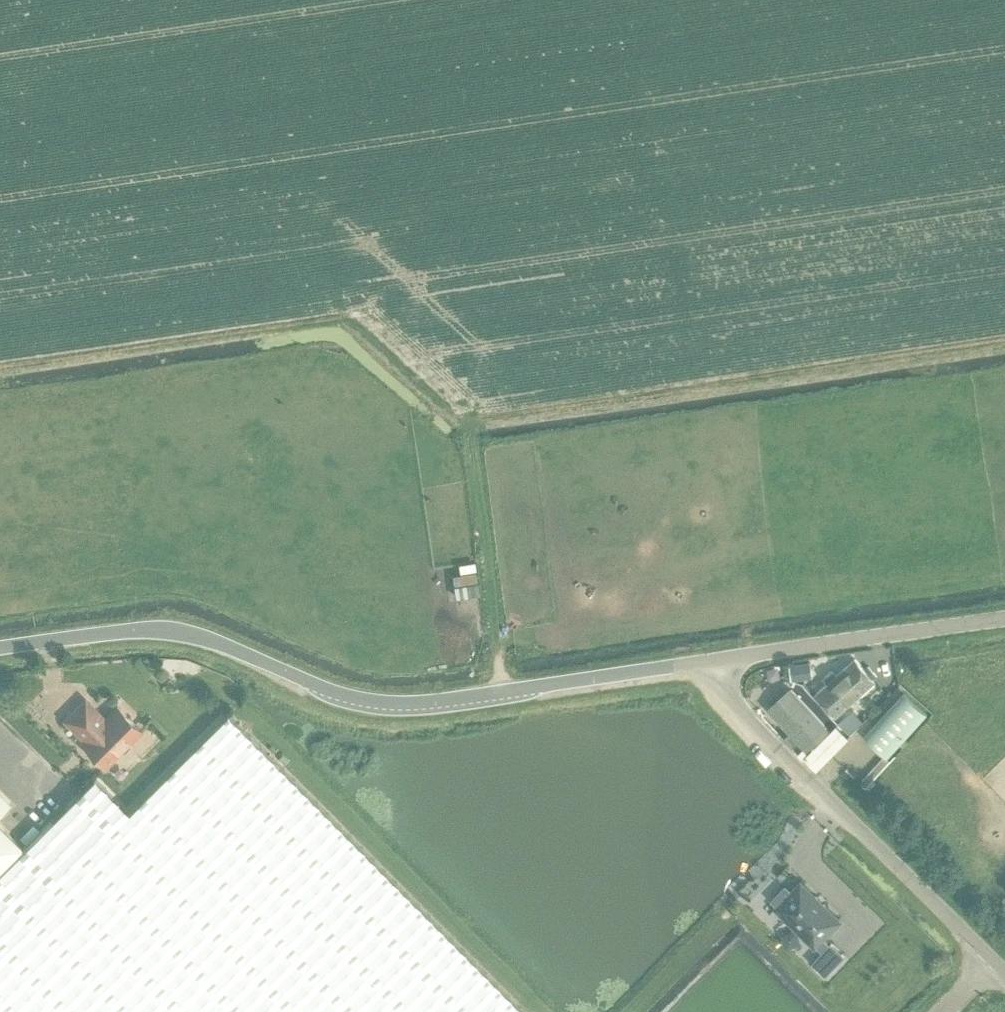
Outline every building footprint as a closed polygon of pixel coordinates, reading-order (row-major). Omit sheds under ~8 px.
[(832,669),(830,670),(829,670),(828,671),(826,672),(825,673),(824,675),(823,676),(823,677),(828,683),(819,691),(838,713),(876,679),(857,657),(837,675),(832,669)] [(777,666),(773,667),(776,679),(781,677),(777,666)] [(780,691),(768,703),(791,728),(788,731),(796,740),(799,737),(807,746),(820,735),(829,727),(789,683),(780,691)] [(895,703),(904,693),(899,688),(890,699),(895,703)] [(924,711),(904,693),(866,735),(885,753),(924,711)] [(105,719),(85,699),(64,719),(84,739),(81,742),(105,766),(141,730),(117,706),(105,719)] [(23,848),(0,870),(0,1011),(525,1011),(227,712),(127,811),(94,777),(23,848)] [(846,735),(835,724),(807,753),(803,748),(798,752),(814,770),(846,735)] [(23,848),(0,825),(0,870),(23,848)] [(825,973),(844,954),(832,942),(830,944),(823,937),(840,919),(825,905),(826,904),(816,895),(815,895),(801,881),(791,891),(785,885),(772,899),(778,905),(776,907),(815,945),(816,943),(823,950),(813,961),(825,973)]
